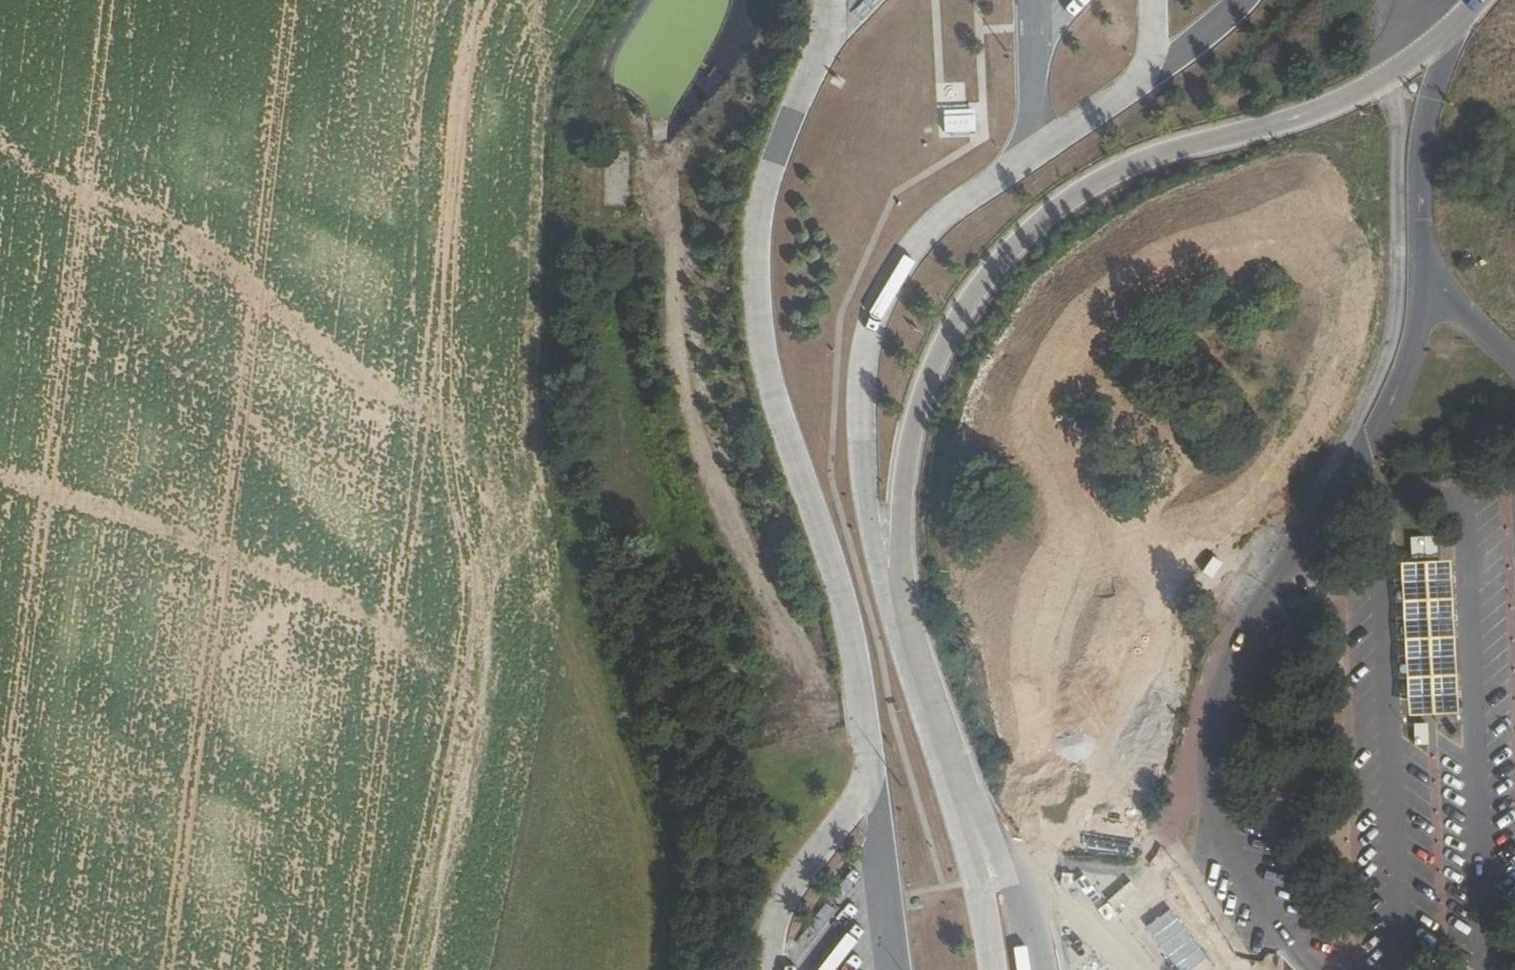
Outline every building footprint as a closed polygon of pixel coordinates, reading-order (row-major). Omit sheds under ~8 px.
[(1082,8),(1090,0),(1073,0),(1082,8)]
